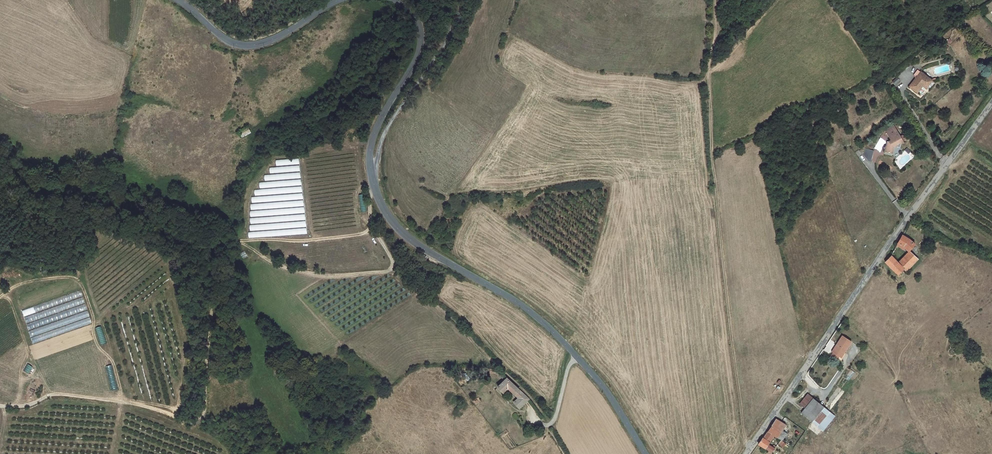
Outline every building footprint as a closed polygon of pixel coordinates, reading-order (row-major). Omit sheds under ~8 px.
[(920,93),(925,86),(929,89),(935,81),(923,72),(912,87),(920,93)] [(243,137),(250,132),(246,127),(240,131),(243,137)] [(908,135),(905,137),(899,128),(890,134),(896,142),(893,144),(895,146),(890,150),(889,155),(897,156),(897,152),(902,149),(906,149),(906,145),(913,141),(908,135)] [(871,160),(874,151),(865,148),(862,158),(871,160)] [(252,239),(307,233),(299,158),(275,160),(276,167),(269,167),(270,174),(264,175),(265,181),(259,182),(260,189),(254,189),(255,196),(248,197),(252,239)] [(904,249),(905,248),(909,251),(915,244),(909,239),(902,235),(897,245),(904,249)] [(906,271),(918,259),(909,251),(898,263),(904,269),(906,271)] [(904,269),(898,263),(891,256),(885,262),(889,266),(888,267),(890,269),(892,268),(898,275),(904,269)] [(82,291),(22,308),(31,342),(91,325),(82,291)] [(101,327),(96,328),(100,344),(105,344),(101,327)] [(851,342),(842,336),(837,345),(838,346),(837,347),(835,348),(832,352),(834,353),(838,356),(840,357),(843,352),(844,353),(844,352),(851,342)] [(498,387),(503,393),(508,388),(513,384),(507,378),(498,387)] [(513,384),(508,388),(518,398),(523,394),(513,384)] [(514,402),(519,408),(529,399),(523,394),(518,398),(514,402)] [(800,404),(805,409),(813,399),(808,394),(800,404)] [(813,398),(813,399),(805,409),(801,413),(812,422),(824,407),(813,398)] [(830,412),(824,407),(812,422),(823,430),(834,416),(835,416),(830,412)] [(772,425),(768,431),(774,435),(777,437),(782,431),(786,426),(776,419),(772,425)] [(774,435),(768,431),(761,441),(761,440),(761,441),(758,444),(769,451),(772,452),(777,446),(775,445),(773,447),(768,445),(774,435)] [(782,431),(777,437),(781,440),(782,440),(787,434),(782,431)]
